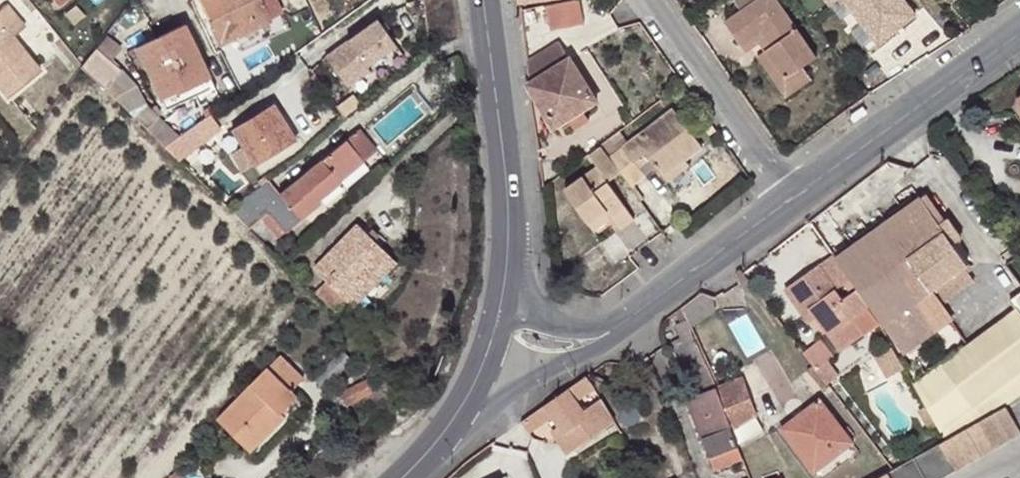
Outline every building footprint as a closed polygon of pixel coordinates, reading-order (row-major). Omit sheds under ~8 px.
[(221,45),(271,20),(270,18),(282,12),(276,0),(199,0),(221,45)] [(544,5),(553,31),(587,20),(580,0),(558,0),(544,5)] [(743,8),(726,20),(742,44),(763,29),(773,43),(766,48),(786,76),(803,64),(817,55),(778,0),(753,0),(743,8)] [(877,47),(919,15),(908,0),(841,0),(877,47)] [(9,98),(41,70),(14,37),(26,27),(7,4),(0,9),(0,87),(9,98)] [(346,89),(397,56),(371,17),(321,51),(346,89)] [(184,25),(137,47),(167,109),(214,86),(184,25)] [(763,29),(742,44),(746,50),(760,40),(766,48),(773,43),(763,29)] [(559,42),(527,61),(530,83),(528,84),(555,127),(598,100),(559,42)] [(812,76),(803,64),(786,76),(766,48),(757,54),(785,94),(812,76)] [(98,50),(82,68),(106,88),(121,71),(98,50)] [(120,92),(129,111),(165,146),(178,137),(145,105),(135,85),(120,92)] [(274,102),(231,129),(253,166),(298,139),(274,102)] [(675,108),(609,157),(620,172),(630,186),(643,175),(633,161),(644,152),(661,175),(683,158),(701,145),(675,108)] [(221,130),(210,115),(178,137),(165,146),(180,160),(221,130)] [(361,128),(347,139),(361,157),(365,161),(378,151),(361,128)] [(279,193),(269,180),(230,207),(250,228),(261,219),(269,213),(285,232),(321,204),(319,201),(342,183),(341,181),(337,176),(361,157),(347,139),(279,193)] [(607,210),(611,216),(620,228),(634,218),(608,181),(620,172),(609,157),(600,145),(589,153),(598,166),(564,189),(588,223),(607,210)] [(365,161),(361,157),(337,176),(341,181),(365,161)] [(688,165),(683,158),(661,175),(666,181),(688,165)] [(917,302),(934,290),(969,264),(922,197),(914,203),(836,259),(869,305),(904,355),(937,331),(917,302)] [(592,229),(611,216),(607,210),(588,223),(592,229)] [(269,213),(261,219),(277,239),(285,232),(269,213)] [(328,280),(316,292),(337,311),(348,300),(392,255),(360,223),(316,268),(328,280)] [(399,262),(392,255),(348,300),(355,307),(399,262)] [(864,335),(880,324),(869,305),(836,259),(834,255),(785,290),(803,314),(809,309),(816,318),(829,337),(853,319),(864,335)] [(1016,308),(971,341),(934,290),(917,302),(937,331),(904,355),(899,358),(942,433),(946,440),(1007,405),(1012,402),(1019,396),(1019,314),(1016,308)] [(1010,300),(1016,308),(1019,314),(1019,292),(1010,300)] [(716,304),(689,324),(691,329),(716,312),(716,304)] [(681,307),(671,314),(675,324),(687,319),(681,307)] [(809,309),(803,314),(809,323),(816,318),(809,309)] [(717,388),(696,340),(691,329),(689,324),(687,319),(675,324),(681,337),(699,377),(706,392),(717,388)] [(840,353),(864,335),(853,319),(829,337),(840,353)] [(699,377),(681,337),(670,343),(688,382),(699,377)] [(304,377),(281,355),(218,419),(252,451),(285,417),(281,413),(298,396),(291,390),(304,377)] [(830,361),(820,369),(830,383),(841,375),(830,361)] [(823,389),(829,385),(815,367),(809,372),(823,389)] [(587,376),(522,422),(530,434),(552,419),(558,427),(564,436),(557,441),(567,455),(615,422),(601,399),(586,410),(580,401),(595,390),(587,376)] [(368,378),(341,392),(348,407),(376,392),(368,378)] [(743,378),(717,388),(733,429),(756,414),(743,378)] [(717,388),(706,392),(689,399),(715,470),(744,459),(741,452),(733,429),(717,388)] [(850,438),(843,429),(820,398),(781,427),(814,472),(853,443),(850,438)] [(1007,405),(946,440),(894,470),(879,477),(940,477),(958,467),(1019,432),(1019,427),(1007,405)] [(733,429),(741,452),(767,435),(756,414),(733,429)] [(849,425),(843,429),(850,438),(855,435),(849,425)] [(550,432),(557,441),(564,436),(558,427),(550,432)]
